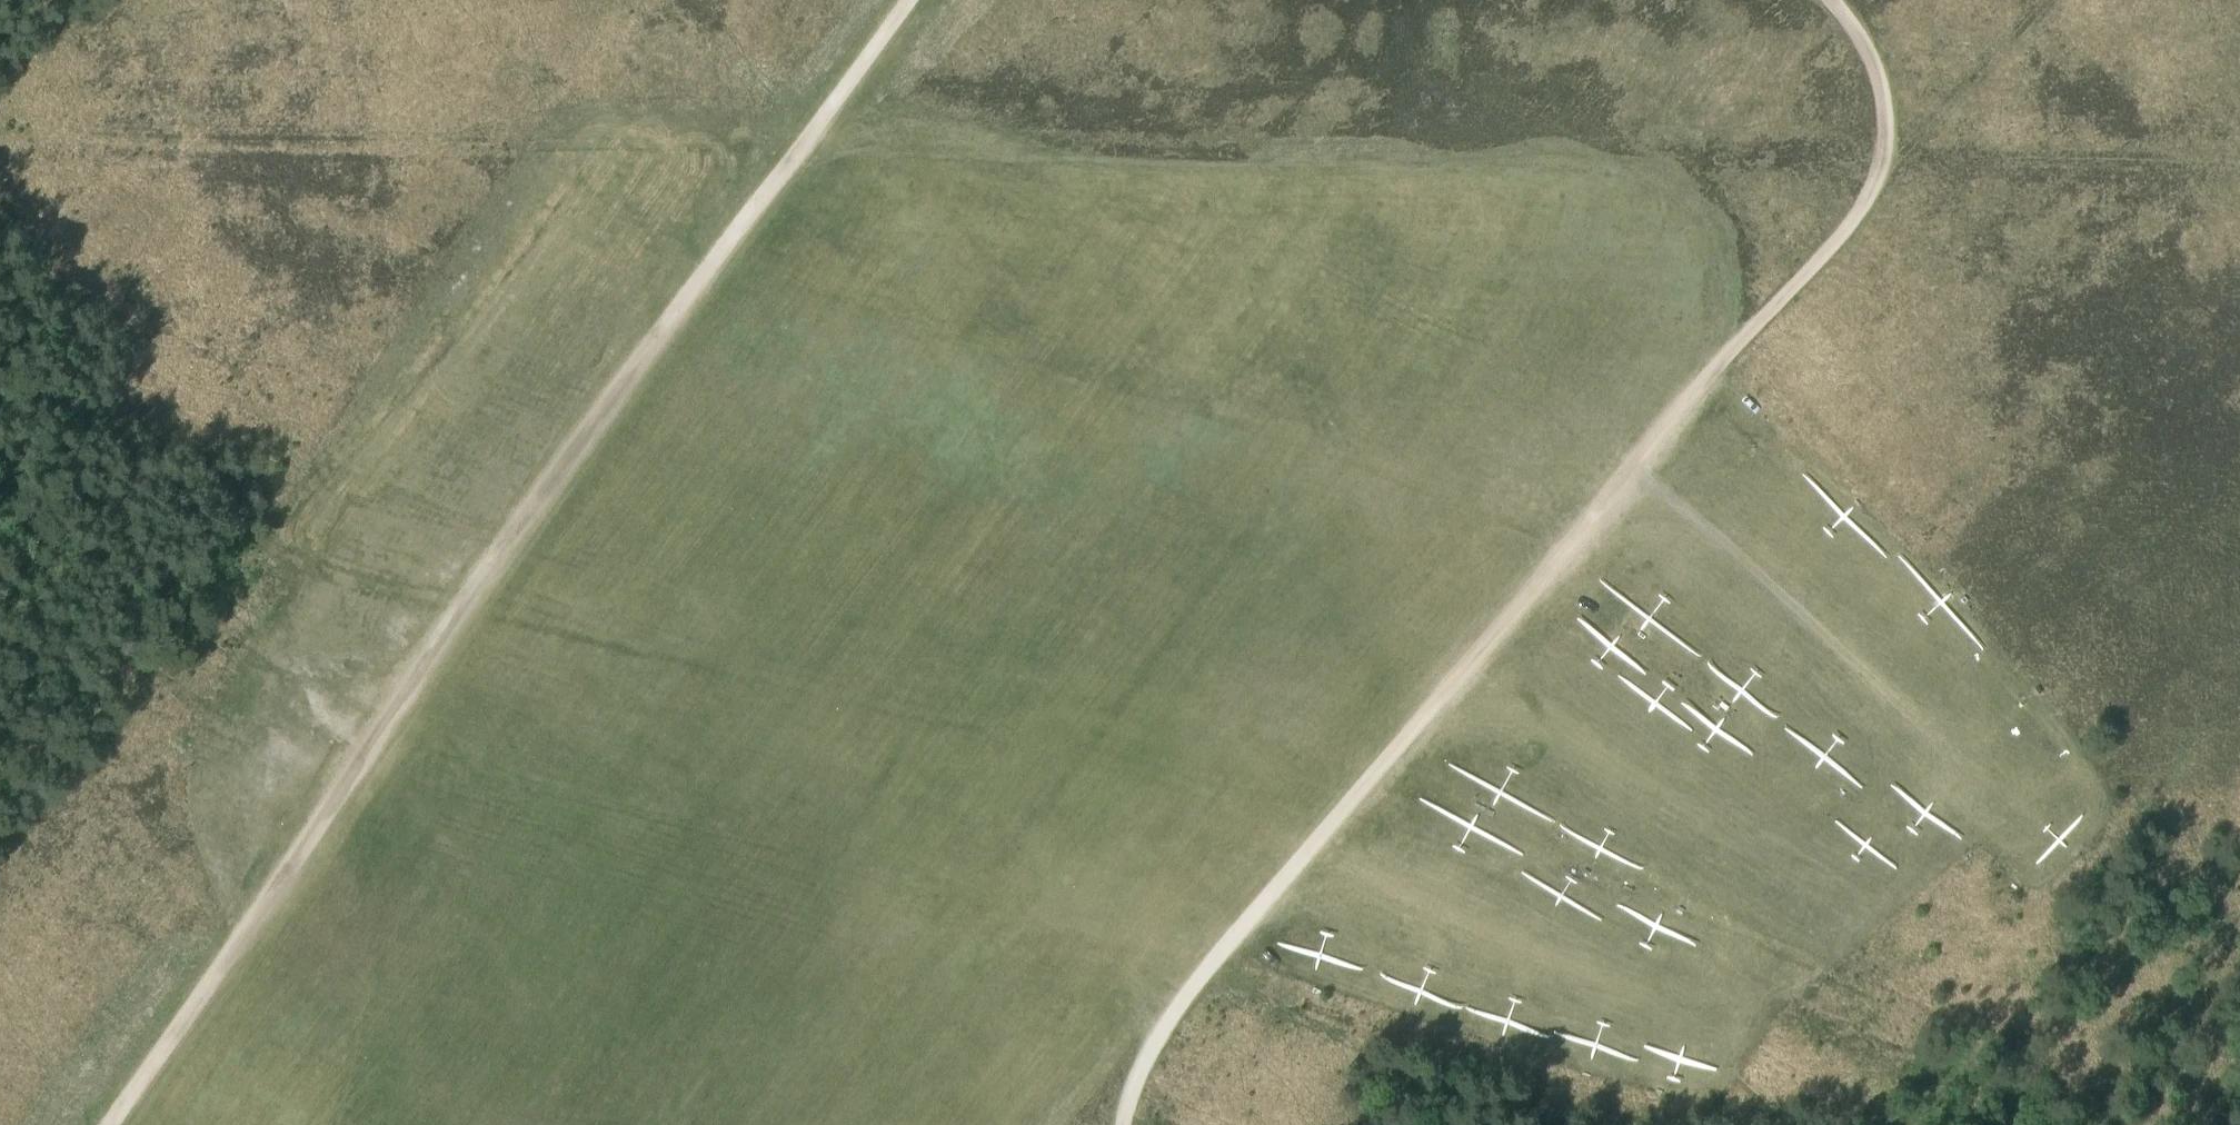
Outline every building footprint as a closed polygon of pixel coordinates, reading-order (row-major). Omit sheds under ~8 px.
[(1669,604),(1642,641),(1651,648),(1679,612),(1669,604)]
